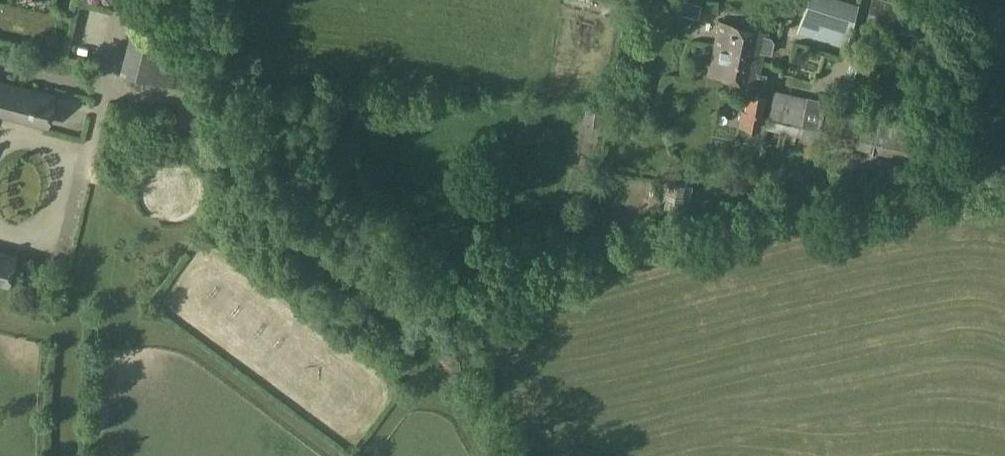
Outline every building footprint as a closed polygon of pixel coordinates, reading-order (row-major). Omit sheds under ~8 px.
[(25,19),(30,0),(0,0),(0,13),(25,19)] [(859,4),(846,0),(808,0),(798,32),(846,47),(859,4)] [(116,16),(75,6),(64,55),(105,64),(116,16)] [(771,38),(766,37),(767,33),(718,23),(713,48),(744,54),(743,59),(761,62),(763,51),(771,53),(773,41),(771,38)] [(155,34),(123,32),(121,76),(153,78),(155,34)] [(744,54),(713,48),(708,75),(753,84),(765,86),(767,73),(759,71),(761,62),(743,59),(744,54)] [(47,124),(54,96),(3,83),(3,82),(0,81),(0,112),(47,124)] [(764,95),(743,91),(737,125),(758,129),(764,95)] [(923,124),(775,91),(767,128),(802,136),(798,151),(820,156),(823,141),(914,161),(923,124)] [(604,109),(593,107),(587,106),(585,120),(603,122),(604,109)] [(686,195),(686,180),(665,179),(664,194),(686,195)] [(11,247),(26,247),(26,235),(11,235),(11,247)] [(7,284),(14,256),(0,252),(0,282),(7,284)]
